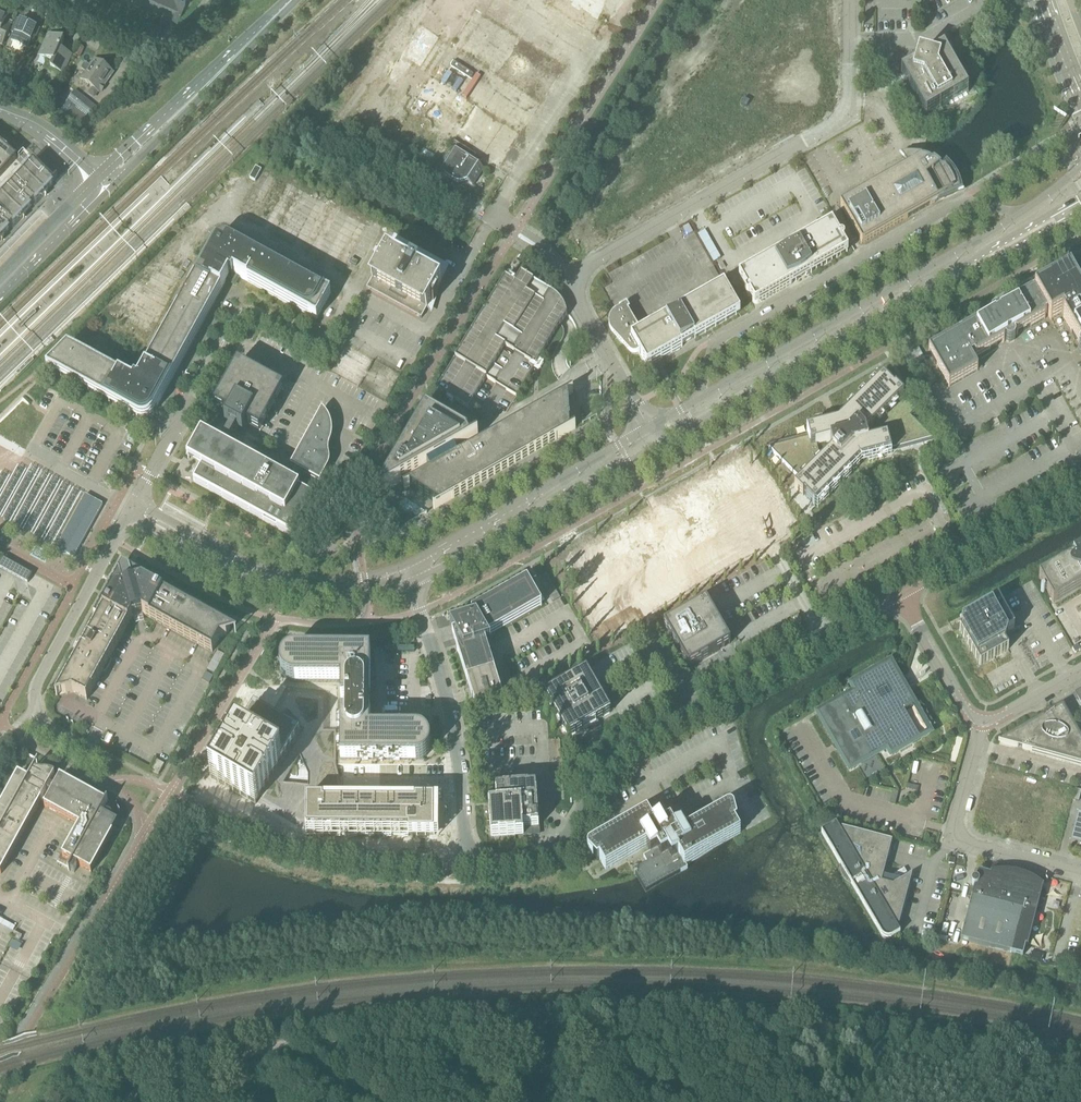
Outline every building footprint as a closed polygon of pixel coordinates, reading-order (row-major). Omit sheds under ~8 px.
[(155,5),(161,7),(160,9),(166,11),(171,0),(157,0),(155,5)] [(166,11),(173,14),(173,12),(179,14),(185,0),(171,0),(166,11)] [(6,23),(9,16),(0,12),(0,45),(2,46),(12,26),(6,23)] [(40,30),(17,20),(12,33),(15,34),(11,42),(27,49),(31,41),(34,43),(40,30)] [(46,66),(61,73),(58,80),(60,81),(63,74),(64,74),(72,56),(60,50),(64,41),(49,34),(39,56),(49,60),(46,66)] [(944,50),(930,58),(919,55),(916,66),(901,74),(926,117),(968,92),(944,50)] [(94,59),(89,66),(87,64),(85,64),(82,67),(83,70),(85,72),(80,79),(100,93),(101,91),(102,92),(104,90),(103,89),(114,73),(94,59)] [(75,90),(67,102),(62,102),(57,107),(69,116),(75,108),(91,121),(100,109),(75,90)] [(454,150),(452,148),(438,171),(444,175),(448,179),(453,182),(457,184),(459,184),(462,184),(467,182),(473,186),(484,169),(478,165),(482,160),(458,144),(454,150)] [(17,160),(17,159),(16,159),(7,151),(2,147),(0,145),(0,177),(17,160)] [(840,205),(849,220),(862,244),(938,201),(939,202),(963,192),(962,190),(960,184),(958,178),(955,173),(951,168),(946,163),(940,168),(938,166),(935,165),(938,163),(931,159),(923,156),(917,155),(909,155),(901,156),(908,165),(909,166),(905,168),(840,205)] [(30,166),(23,174),(44,194),(45,195),(46,196),(46,195),(48,193),(47,191),(52,185),(54,183),(58,179),(57,178),(54,181),(34,162),(33,164),(32,165),(30,166)] [(255,182),(262,170),(256,167),(250,178),(255,182)] [(15,183),(12,185),(33,205),(35,203),(41,197),(43,199),(45,196),(46,196),(45,195),(44,194),(23,174),(14,183),(15,183)] [(10,187),(1,196),(22,216),(23,217),(24,218),(27,215),(25,214),(31,208),(30,207),(33,205),(12,185),(10,188),(10,187)] [(11,228),(13,225),(19,219),(21,221),(24,218),(23,217),(22,216),(1,196),(0,198),(0,217),(11,228)] [(0,239),(1,240),(2,241),(5,238),(3,236),(9,230),(11,228),(0,217),(0,239)] [(740,279),(741,280),(747,291),(746,292),(746,295),(746,296),(747,296),(748,297),(749,297),(750,297),(753,302),(754,303),(755,304),(756,304),(757,304),(758,304),(789,286),(849,253),(843,243),(844,243),(844,242),(845,241),(845,240),(844,239),(841,238),(840,238),(834,227),(833,226),(832,226),(831,225),(830,225),(829,226),(742,275),(741,276),(741,277),(740,278),(740,279)] [(317,320),(331,294),(230,238),(226,238),(225,237),(221,238),(218,239),(215,242),(146,367),(138,381),(135,380),(133,382),(68,346),(47,368),(139,418),(141,419),(143,419),(145,419),(147,419),(150,417),(152,415),(226,282),(235,287),(240,278),(317,320)] [(367,288),(422,319),(431,302),(434,303),(439,294),(436,292),(448,271),(393,241),(381,262),(378,261),(373,270),(376,271),(367,288)] [(516,270),(521,264),(515,260),(511,267),(516,270)] [(978,371),(971,359),(975,357),(976,359),(998,346),(997,344),(1007,338),(1008,341),(1014,338),(1012,335),(1022,329),(1024,331),(1045,319),(1044,317),(1047,315),(1051,320),(1063,313),(1065,317),(1063,318),(1076,340),(1078,339),(1080,344),(1080,290),(1070,271),(1063,275),(1009,306),(1010,308),(1002,313),(1001,311),(1000,310),(999,310),(998,309),(996,309),(995,309),(993,310),(992,311),(992,312),(991,314),(991,315),(992,317),(993,318),(991,319),(990,317),(929,352),(933,358),(949,387),(978,371)] [(507,278),(436,394),(482,420),(507,412),(566,323),(567,320),(562,301),(522,275),(517,284),(507,278)] [(729,297),(724,288),(668,320),(667,319),(641,333),(629,311),(630,310),(627,305),(619,309),(620,309),(617,311),(614,313),(613,314),(612,316),(610,318),(609,321),(609,323),(609,326),(609,328),(610,330),(612,333),(630,353),(632,354),(633,355),(635,355),(637,355),(640,354),(647,367),(683,347),(682,345),(737,314),(732,305),(735,304),(730,296),(729,297)] [(919,348),(904,357),(910,369),(925,360),(919,348)] [(260,432),(284,389),(238,364),(214,407),(228,414),(225,421),(231,424),(229,428),(234,431),(236,427),(243,431),(246,424),(260,432)] [(831,424),(829,425),(820,427),(807,431),(809,438),(770,449),(773,452),(801,481),(795,488),(803,496),(804,495),(810,501),(815,506),(847,475),(854,468),(855,466),(860,461),(867,459),(869,459),(879,456),(891,453),(891,450),(895,449),(895,448),(901,447),(905,446),(916,443),(921,442),(932,439),(928,435),(929,435),(911,417),(916,411),(912,407),(905,400),(902,398),(904,396),(895,388),(894,389),(883,378),(852,409),(845,415),(843,417),(838,423),(831,424)] [(572,431),(576,429),(575,427),(570,430),(568,396),(573,393),(573,391),(569,393),(554,402),(465,453),(462,448),(479,438),(478,437),(470,441),(468,437),(469,435),(426,411),(382,487),(383,488),(385,490),(374,496),(375,497),(379,495),(399,483),(399,484),(420,471),(423,477),(404,488),(405,489),(410,486),(438,505),(434,508),(434,509),(438,507),(453,498),(453,499),(557,439),(572,431)] [(187,459),(201,467),(194,481),(292,534),(313,495),(295,485),(302,473),(320,483),(329,467),(330,464),(330,461),(330,458),(329,455),(329,451),(329,447),(332,439),(333,434),(332,430),(332,427),(330,421),(329,419),(327,415),(325,412),(322,410),(293,463),(291,467),(295,470),(289,481),(202,433),(187,459)] [(1000,424),(997,420),(989,424),(991,429),(1000,424)] [(132,431),(127,439),(134,443),(138,435),(132,431)] [(754,457),(652,514),(673,550),(740,511),(761,549),(796,529),(754,457)] [(102,504),(86,495),(85,495),(85,496),(56,547),(56,548),(57,549),(73,558),(74,558),(74,557),(103,506),(103,505),(103,504),(102,504)] [(411,513),(398,520),(406,525),(405,525),(406,526),(415,520),(411,513)] [(626,528),(583,553),(625,627),(668,602),(626,528)] [(797,540),(792,543),(793,545),(797,552),(802,549),(797,540)] [(1053,602),(1080,587),(1080,553),(1039,577),(1053,602)] [(0,561),(0,567),(27,582),(31,573),(2,557),(0,561)] [(227,636),(231,629),(172,597),(175,591),(143,573),(132,577),(135,585),(125,588),(122,579),(112,582),(94,614),(100,618),(59,691),(66,694),(73,693),(87,700),(133,616),(142,614),(213,652),(220,638),(227,636)] [(453,634),(467,681),(476,709),(503,700),(486,643),(491,642),(488,637),(542,606),(528,581),(472,613),(475,618),(450,626),(455,634),(453,634)] [(1006,642),(1008,634),(1007,632),(1014,628),(998,600),(963,620),(964,622),(963,623),(961,628),(962,630),(960,631),(980,666),(1008,650),(1004,643),(1006,642)] [(706,601),(677,618),(664,625),(670,637),(671,636),(672,638),(671,639),(688,668),(720,650),(719,649),(724,647),(725,647),(724,645),(729,642),(730,644),(726,635),(725,636),(722,631),(723,630),(706,601)] [(1060,623),(1073,646),(1080,641),(1080,635),(1071,617),(1060,623)] [(1073,647),(1072,648),(1075,653),(1080,650),(1077,645),(1073,647)] [(207,670),(214,674),(225,655),(217,651),(207,670)] [(341,701),(346,701),(346,715),(341,715),(341,760),(419,761),(424,759),(426,757),(429,754),(431,749),(431,743),(429,737),(424,732),(418,731),(370,731),(371,652),(294,652),(291,652),(288,653),(286,655),(284,657),(282,659),(281,662),(281,667),(281,670),(282,672),(283,675),(285,677),(287,679),(290,680),(292,681),(295,681),(341,681),(341,701)] [(823,712),(821,719),(847,766),(854,768),(887,749),(889,752),(896,753),(920,740),(905,712),(914,707),(904,689),(908,686),(905,681),(901,683),(893,669),(886,667),(856,684),(854,691),(856,693),(823,712)] [(587,670),(545,694),(569,736),(611,712),(587,670)] [(206,672),(202,680),(209,684),(214,676),(206,672)] [(220,762),(210,778),(256,804),(270,781),(273,775),(278,766),(274,764),(278,758),(282,761),(295,737),(290,734),(295,727),(254,703),(228,749),(224,754),(223,756),(220,762)] [(1080,764),(1080,737),(1063,705),(999,742),(1080,764)] [(150,770),(159,775),(165,764),(156,760),(150,770)] [(63,816),(79,788),(60,778),(54,788),(50,786),(56,775),(54,774),(50,772),(46,772),(42,772),(39,772),(35,770),(30,768),(29,771),(33,774),(32,775),(32,774),(29,780),(18,775),(0,808),(0,873),(1,874),(31,820),(47,791),(52,794),(45,806),(63,816)] [(489,805),(491,820),(492,837),(516,836),(539,834),(539,827),(538,820),(536,786),(495,789),(497,805),(489,805)] [(105,815),(104,815),(101,814),(108,801),(107,800),(106,803),(79,788),(63,816),(80,826),(63,857),(73,862),(68,871),(69,871),(70,870),(75,873),(78,865),(91,873),(113,833),(118,823),(112,820),(113,819),(113,818),(113,817),(112,816),(112,815),(111,815),(111,814),(110,814),(109,813),(108,813),(107,813),(106,814),(105,814),(105,815)] [(307,799),(306,834),(435,835),(435,809),(439,809),(439,800),(307,799)] [(735,823),(737,822),(736,816),(734,810),(734,809),(732,808),(731,807),(729,807),(727,807),(685,831),(677,817),(668,814),(653,823),(647,812),(634,820),(589,845),(589,846),(588,849),(588,850),(588,852),(589,853),(598,861),(600,860),(606,870),(647,846),(650,853),(643,856),(647,863),(634,870),(637,877),(646,892),(688,868),(686,865),(740,833),(735,823)] [(1078,815),(1070,843),(1080,846),(1080,816),(1078,815)] [(891,939),(892,938),(900,934),(896,927),(899,925),(899,926),(912,875),(902,881),(883,876),(892,842),(842,829),(842,830),(840,831),(836,824),(821,833),(882,935),(882,936),(883,937),(884,938),(885,938),(886,939),(887,939),(888,939),(889,939),(890,939),(891,939)] [(973,886),(974,886),(961,940),(1023,956),(1025,947),(1027,947),(1043,886),(1043,887),(1044,886),(1038,882),(1032,878),(1026,876),(1020,874),(1014,872),(1006,871),(1000,871),(994,872),(991,872),(991,873),(992,873),(991,874),(978,871),(976,879),(975,879),(974,879),(973,880),(972,881),(972,882),(972,883),(972,884),(972,885),(973,886)] [(11,937),(19,941),(22,936),(14,931),(11,937)]
